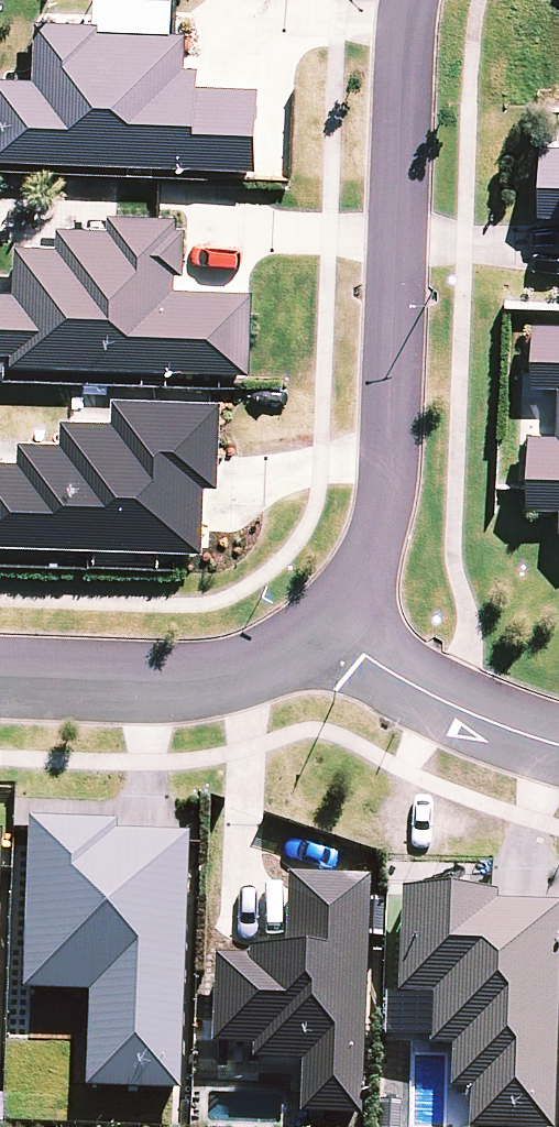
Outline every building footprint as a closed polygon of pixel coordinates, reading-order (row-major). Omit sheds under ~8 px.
[(258,160),(261,78),(199,76),(199,58),(186,57),(187,23),(101,20),(101,14),(38,12),(36,70),(0,69),(0,151),(258,160)] [(545,139),(543,207),(558,208),(558,139),(545,139)] [(252,363),(255,281),(176,278),(176,264),(184,264),(186,218),(178,218),(178,207),(110,205),(110,219),(59,217),(58,235),(16,234),(15,283),(0,282),(0,342),(13,343),(12,355),(252,363)] [(536,315),(534,379),(558,380),(558,316),(536,315)] [(203,542),(205,476),(219,476),(222,391),(115,387),(114,412),(62,410),(61,433),(21,432),(20,451),(0,450),(0,536),(203,542)] [(533,428),(531,500),(558,501),(558,429),(533,428)] [(118,826),(30,823),(24,994),(90,997),(87,1093),(180,1096),(190,838),(117,835),(118,826)] [(361,1120),(370,880),(289,877),(286,955),(250,954),(250,961),(216,960),(213,1049),(254,1051),(253,1065),(302,1067),(300,1118),(361,1120)] [(402,892),(402,895),(398,997),(432,998),(430,1050),(454,1050),(452,1093),(471,1093),(470,1126),(554,1126),(558,1000),(558,910),(497,907),(498,896),(402,892)]
